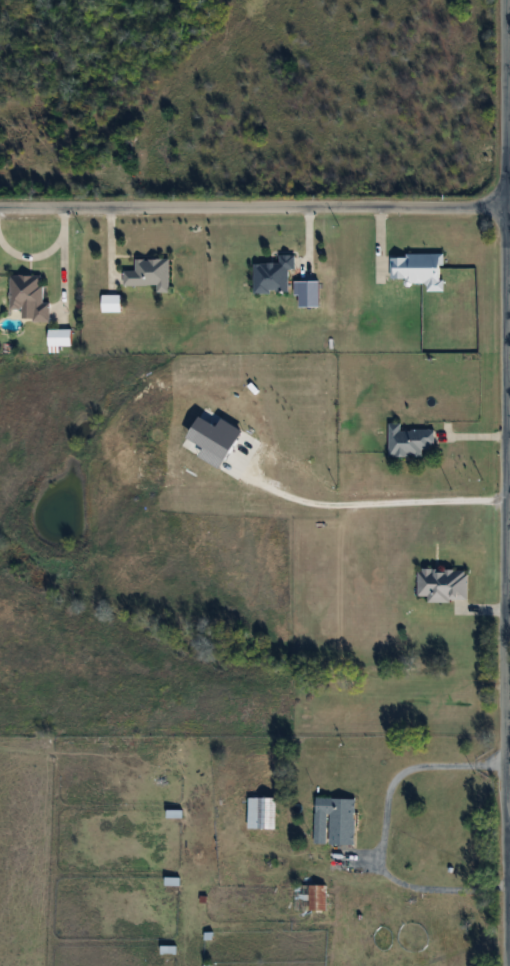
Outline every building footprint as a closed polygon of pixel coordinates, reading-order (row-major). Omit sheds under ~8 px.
[(389,282),(424,282),(424,292),(442,292),(443,255),(390,254),(389,282)] [(288,271),(295,271),(295,255),(277,255),(277,264),(253,264),(253,293),(288,293),(288,271)] [(168,293),(168,259),(134,259),(134,272),(122,271),(122,286),(155,286),(155,293),(168,293)] [(9,309),(32,309),(32,322),(49,322),(49,303),(42,303),(42,276),(9,275),(9,309)] [(388,457),(422,457),(422,449),(433,449),(433,430),(400,430),(400,423),(388,423),(388,457)] [(467,602),(467,569),(416,570),(417,597),(426,597),(426,602),(467,602)] [(274,830),(274,798),(247,798),(247,830),(274,830)] [(355,800),(315,799),(313,846),(354,847),(355,800)] [(294,912),(326,912),(326,886),(294,886),(294,912)]
